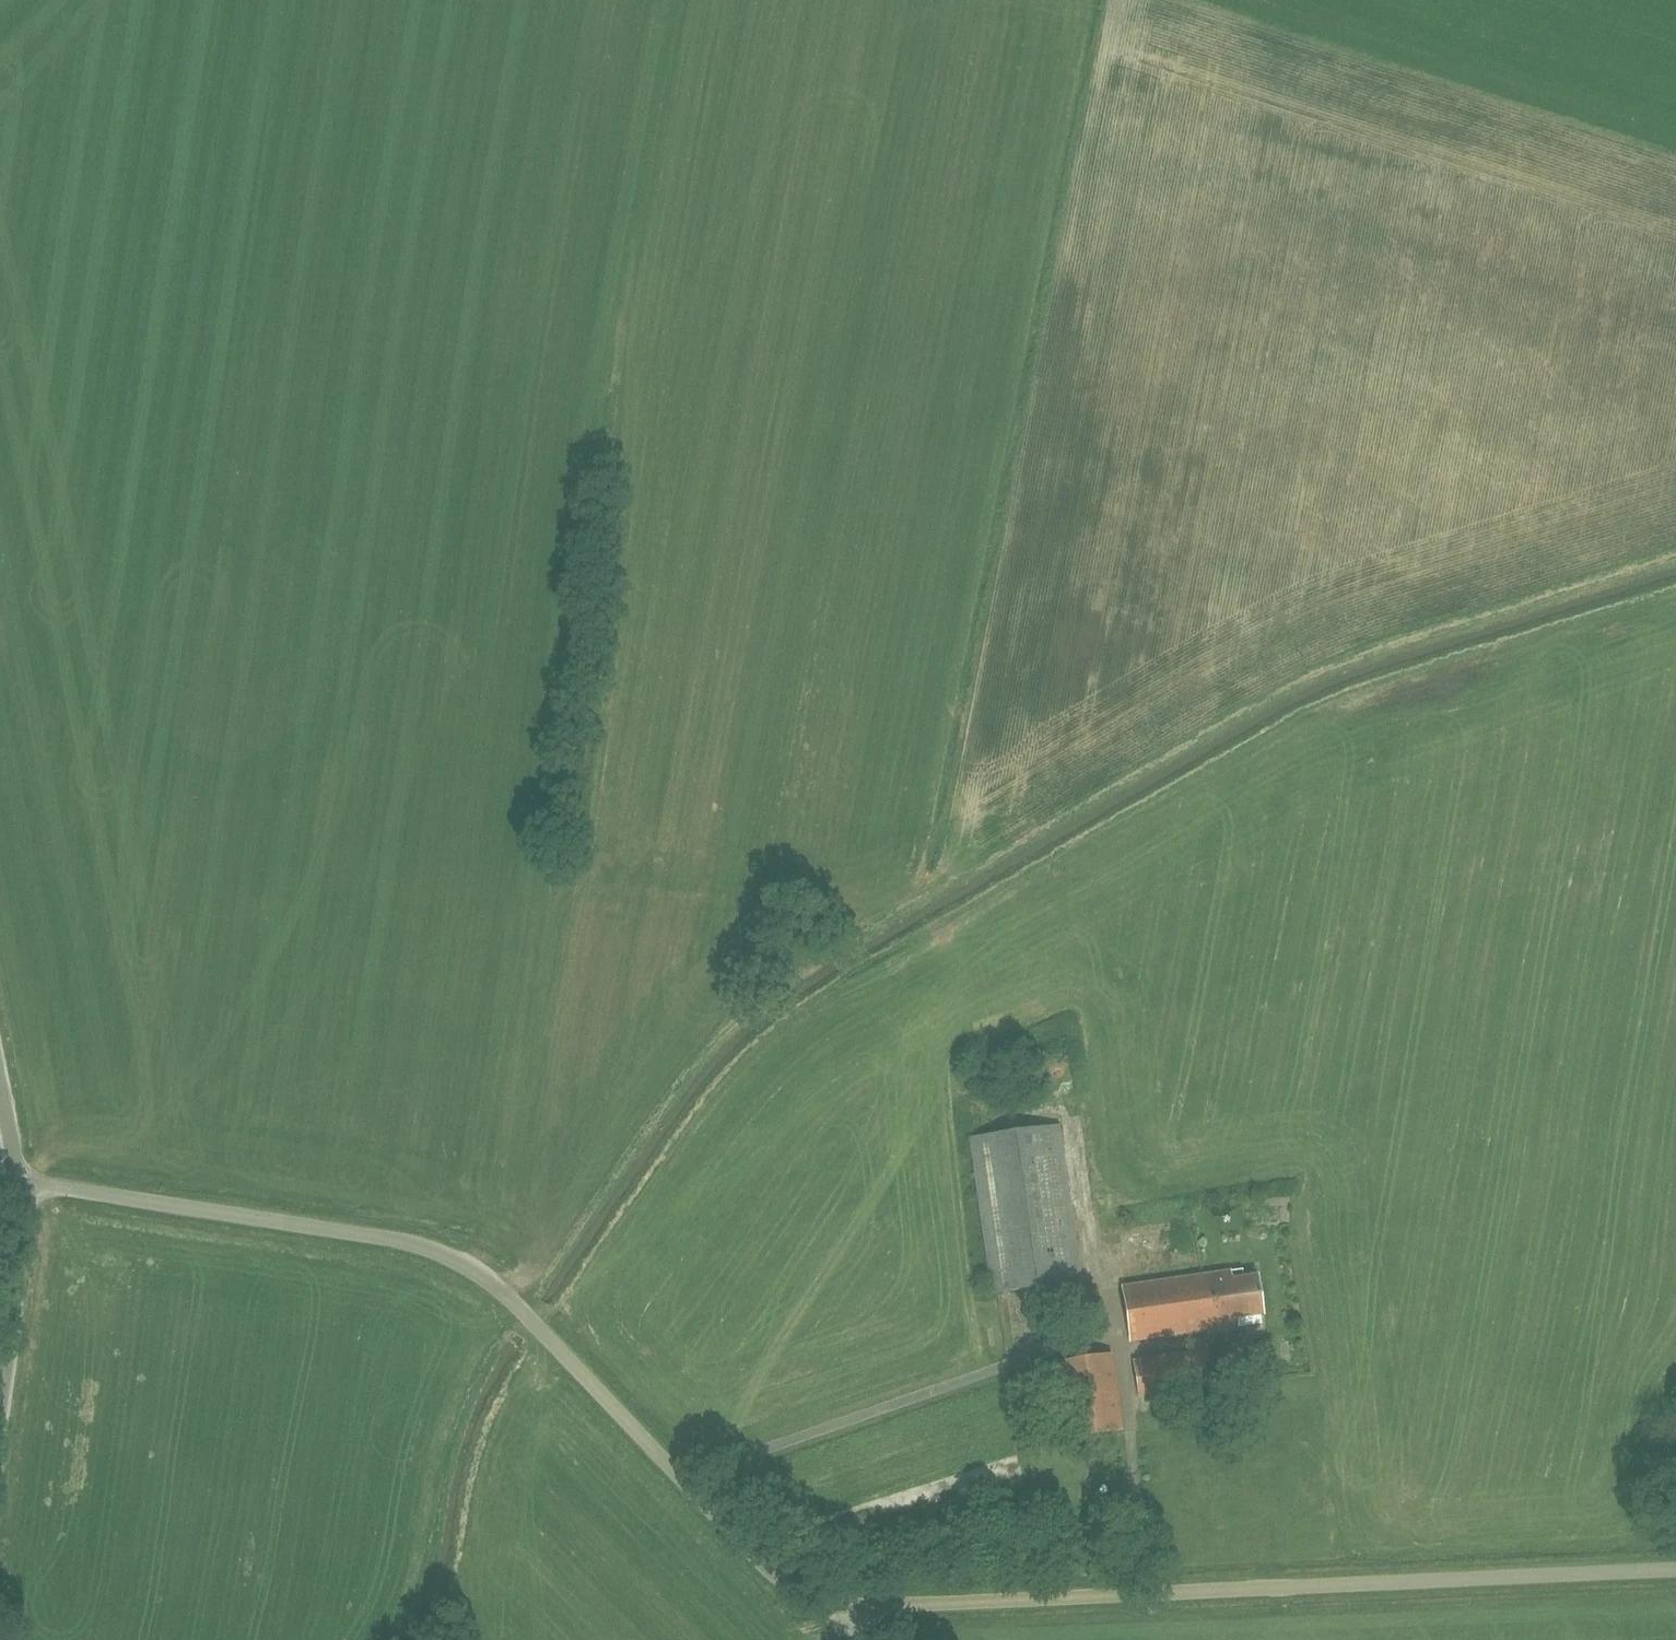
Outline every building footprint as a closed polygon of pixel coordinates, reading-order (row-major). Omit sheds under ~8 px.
[(1061,1126),(971,1138),(992,1293),(1082,1281),(1061,1126)] [(1237,1317),(1263,1314),(1257,1276),(1244,1278),(1243,1270),(1124,1287),(1132,1341),(1238,1325),(1237,1317)] [(1207,1351),(1135,1361),(1140,1398),(1213,1388),(1207,1351)] [(1113,1355),(1057,1363),(1068,1437),(1124,1429),(1113,1355)]
